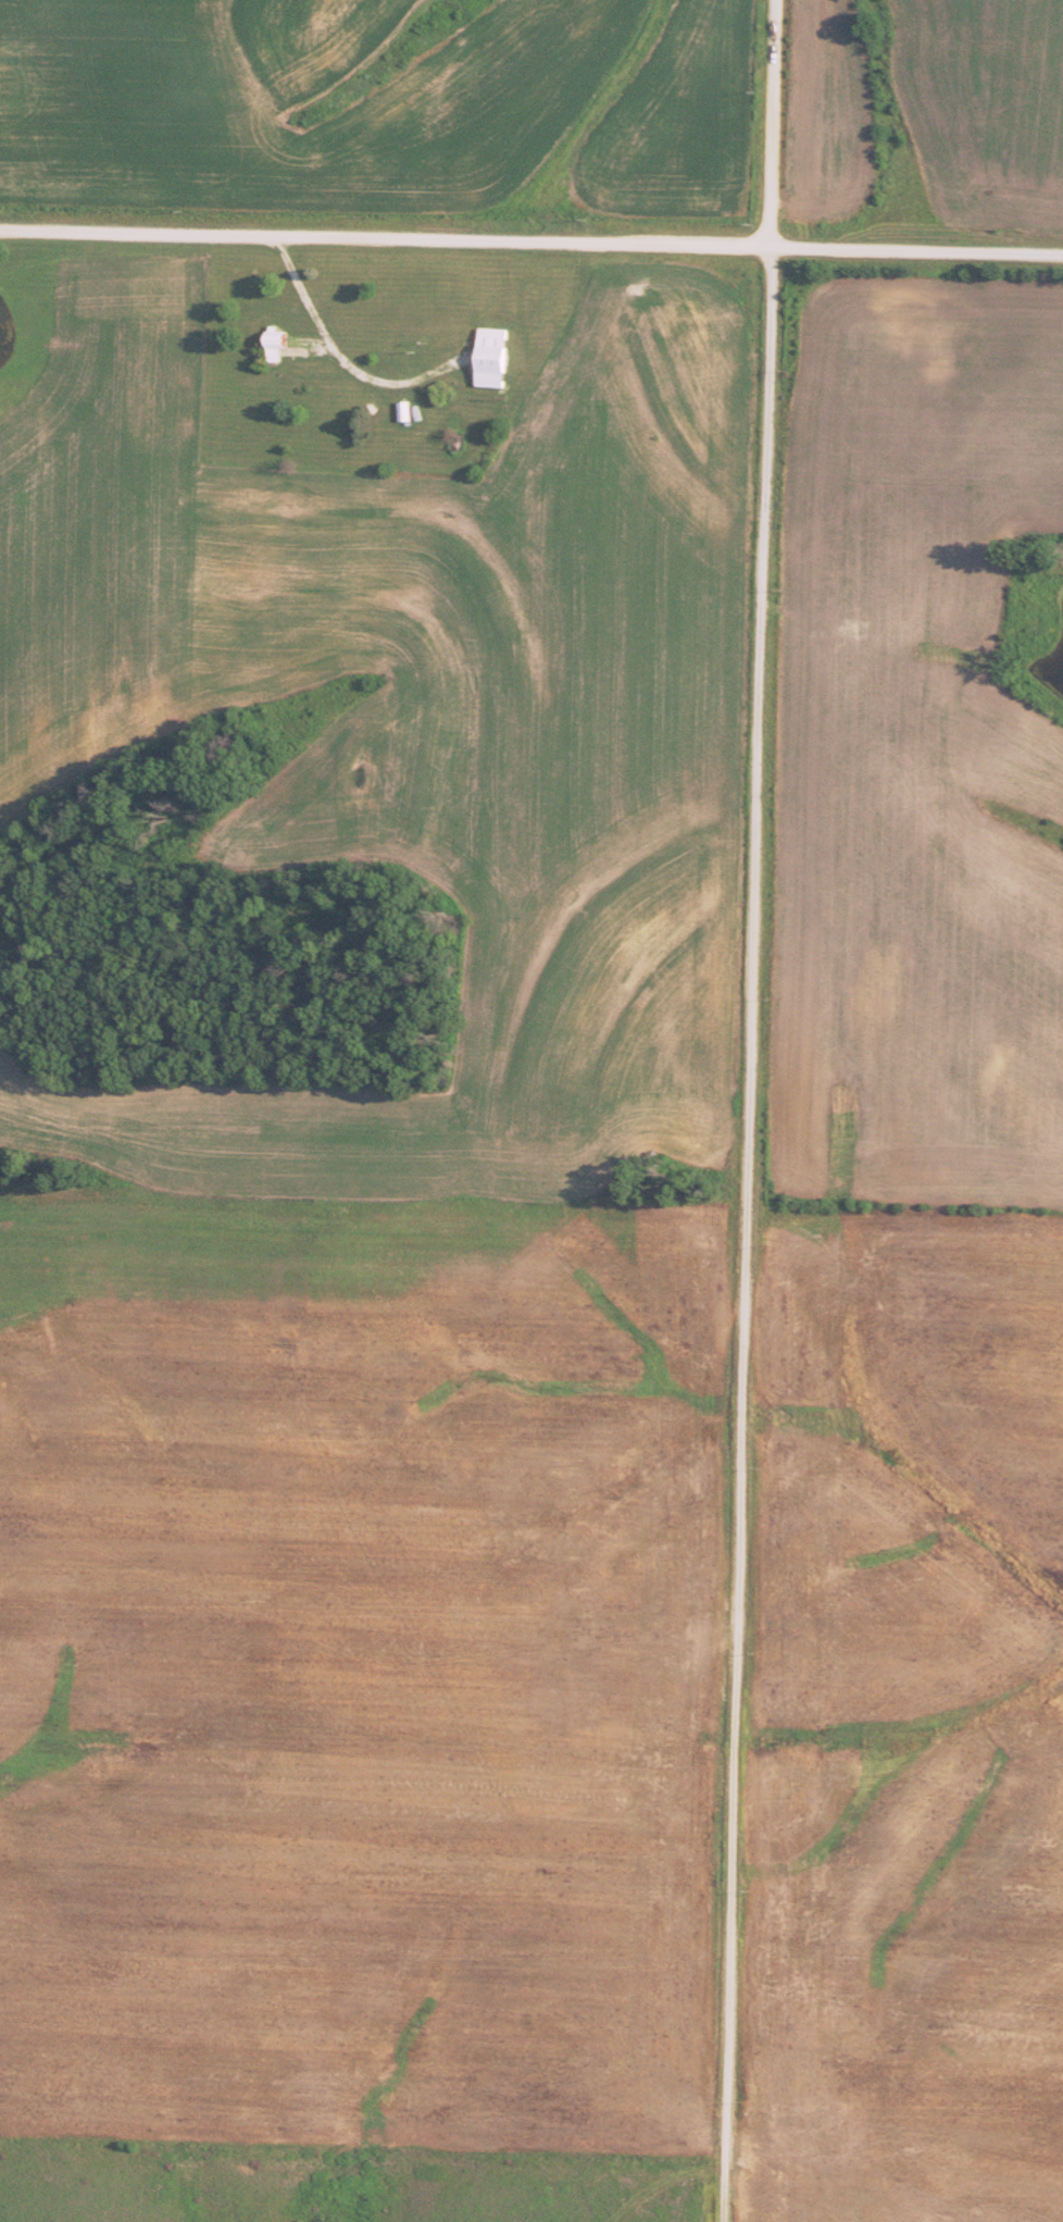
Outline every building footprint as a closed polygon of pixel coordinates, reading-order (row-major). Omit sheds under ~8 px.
[(478,388),(508,389),(510,329),(480,328),(478,388)] [(283,362),(283,349),(290,349),(290,330),(271,330),(271,362),(283,362)] [(412,403),(400,403),(400,421),(412,421),(412,403)]
